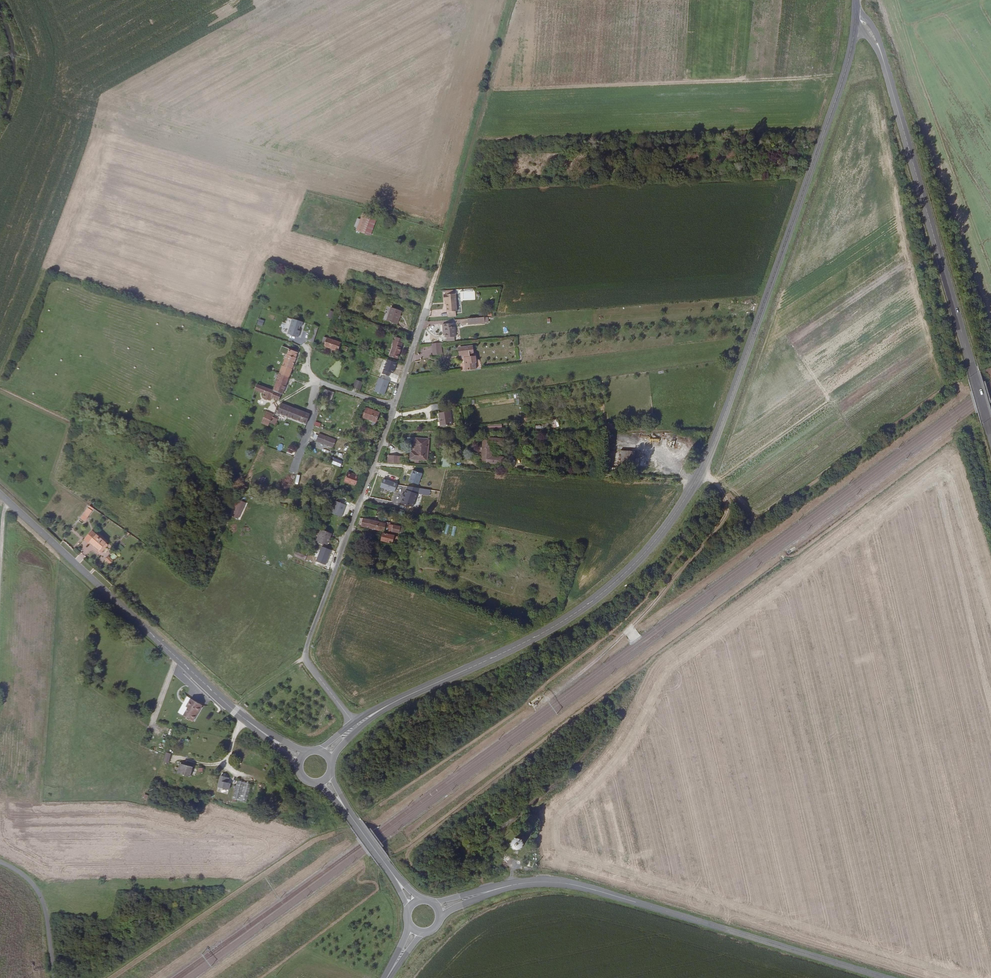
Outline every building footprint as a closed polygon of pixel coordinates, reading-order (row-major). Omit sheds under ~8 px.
[(365,235),(371,216),(362,214),(357,233),(365,235)] [(457,289),(457,296),(460,296),(460,300),(475,300),(475,288),(457,289)] [(456,311),(455,294),(443,294),(443,301),(445,300),(445,312),(447,312),(447,316),(455,316),(455,311),(456,311)] [(399,309),(389,306),(384,320),(393,323),(399,309)] [(291,318),(288,334),(300,337),(303,321),(291,318)] [(454,327),(454,324),(444,325),(445,328),(445,335),(446,338),(447,338),(456,337),(457,337),(456,327),(454,327)] [(317,342),(320,343),(320,344),(334,349),(335,347),(337,343),(338,340),(320,334),(317,342)] [(389,341),(391,342),(391,343),(399,346),(401,340),(391,336),(389,341)] [(295,355),(293,355),(297,344),(290,342),(286,353),(284,352),(280,365),(290,368),(295,355)] [(387,353),(395,356),(399,346),(391,343),(387,353)] [(440,355),(439,344),(430,345),(432,356),(440,355)] [(470,352),(469,345),(456,347),(457,354),(462,354),(462,356),(461,356),(463,369),(473,368),(472,362),(474,362),(474,355),(467,355),(467,353),(470,352)] [(389,375),(390,372),(394,373),(396,361),(382,359),(381,368),(383,369),(382,374),(389,375)] [(290,368),(280,365),(277,372),(288,376),(290,368)] [(275,380),(276,380),(273,390),(281,393),(284,383),(285,384),(288,376),(277,372),(275,380)] [(359,385),(361,378),(355,376),(352,383),(359,385)] [(374,391),(385,395),(389,381),(379,377),(374,391)] [(266,400),(267,396),(277,400),(281,393),(273,390),(268,388),(264,387),(258,385),(256,384),(254,391),(259,393),(258,397),(266,400)] [(328,394),(331,387),(323,384),(320,391),(328,394)] [(316,402),(315,406),(316,406),(316,408),(322,411),(323,408),(325,409),(326,405),(324,404),(325,402),(319,400),(318,402),(316,402)] [(304,421),(307,413),(278,402),(276,406),(274,405),(273,409),(304,421)] [(373,420),(377,411),(364,406),(361,415),(373,420)] [(261,414),(259,420),(267,423),(268,420),(271,412),(268,411),(265,416),(261,414)] [(453,426),(451,412),(440,413),(442,427),(453,426)] [(334,447),(337,438),(318,433),(315,442),(334,447)] [(426,460),(427,439),(415,438),(414,459),(426,460)] [(504,440),(484,438),(482,462),(502,464),(502,458),(491,457),(492,445),(503,445),(504,440)] [(341,462),(344,453),(338,451),(335,459),(341,462)] [(633,471),(635,452),(621,451),(620,470),(633,471)] [(442,456),(441,467),(450,467),(450,457),(442,456)] [(419,485),(422,473),(412,470),(409,481),(419,485)] [(350,476),(350,475),(345,473),(341,481),(353,486),(356,479),(350,476)] [(383,478),(380,488),(395,492),(397,482),(383,478)] [(406,485),(401,503),(414,507),(419,488),(406,485)] [(237,499),(230,516),(238,519),(246,502),(237,499)] [(331,513),(341,517),(346,504),(336,500),(331,513)] [(93,509),(90,507),(80,519),(83,521),(93,509)] [(357,526),(361,527),(363,527),(377,530),(378,522),(366,520),(366,518),(360,517),(357,526)] [(387,524),(378,522),(377,530),(383,531),(384,527),(386,527),(387,524)] [(392,525),(391,533),(398,534),(399,532),(402,533),(402,530),(399,529),(400,527),(392,525)] [(324,542),(329,531),(319,526),(314,538),(324,542)] [(90,530),(83,539),(87,542),(92,547),(93,545),(98,549),(96,550),(98,552),(105,542),(90,530)] [(392,543),(394,536),(383,534),(382,541),(392,543)] [(294,556),(303,560),(305,555),(296,551),(294,556)] [(184,716),(193,721),(203,705),(192,698),(189,704),(190,705),(184,716)] [(165,752),(163,762),(169,763),(171,754),(165,752)] [(182,763),(181,768),(179,768),(178,772),(192,775),(194,765),(182,763)] [(249,801),(253,783),(233,778),(229,797),(249,801)]
